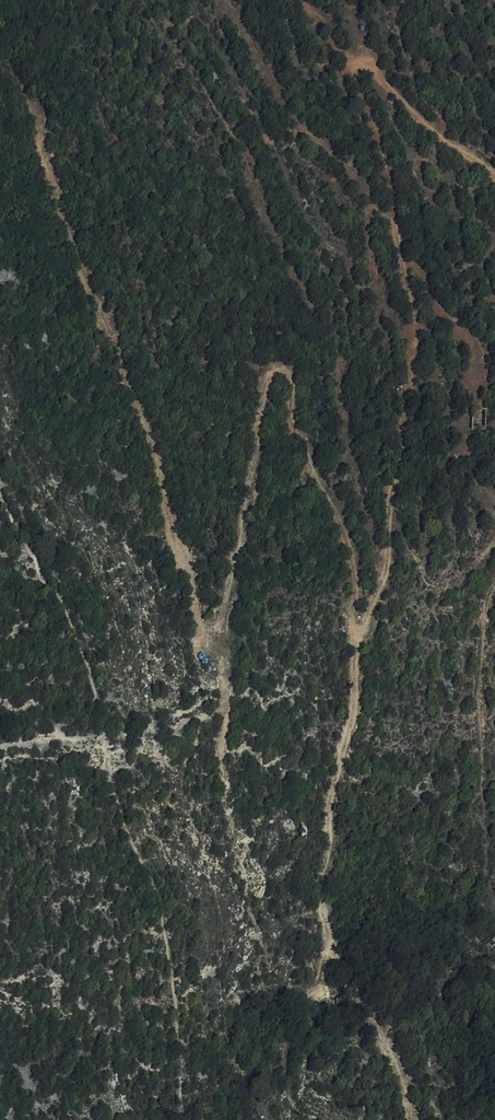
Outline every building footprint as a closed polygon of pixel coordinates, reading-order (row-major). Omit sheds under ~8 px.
[(487,410),(473,409),(472,429),(486,430),(487,410)]
